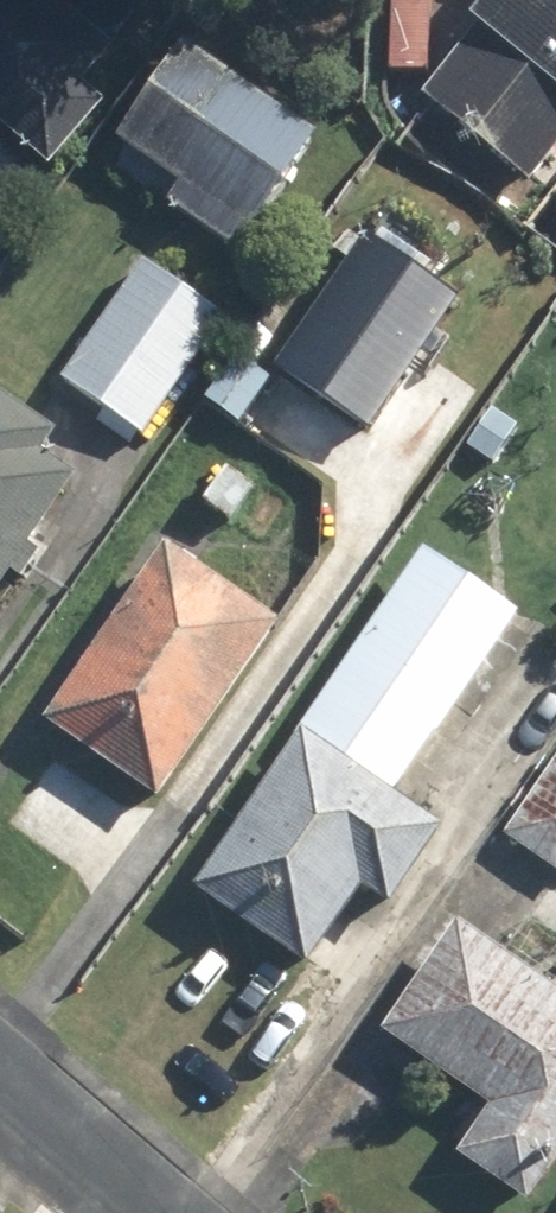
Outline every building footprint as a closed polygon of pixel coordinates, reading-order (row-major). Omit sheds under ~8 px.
[(82,87),(114,51),(56,0),(0,0),(0,128),(49,170),(105,107),(82,87)] [(471,10),(477,15),(420,83),(528,171),(555,137),(555,0),(478,0),(471,10)] [(322,141),(188,50),(120,151),(179,191),(167,208),(242,259),(322,141)] [(275,364),(371,427),(460,293),(364,229),(275,364)] [(230,320),(146,264),(65,383),(148,440),(230,320)] [(14,577),(30,588),(48,562),(34,551),(80,485),(45,461),(59,440),(0,398),(0,597),(14,577)] [(467,442),(491,460),(518,423),(494,405),(467,442)] [(283,629),(169,549),(43,729),(157,809),(283,629)] [(393,798),(519,622),(427,556),(301,732),(307,736),(393,798)] [(393,798),(307,736),(195,895),(306,973),(362,893),(388,911),(443,833),(393,798)] [(505,839),(555,871),(555,757),(505,839)] [(555,1165),(555,991),(459,926),(383,1038),(493,1111),(461,1159),(529,1205),(555,1165)]
